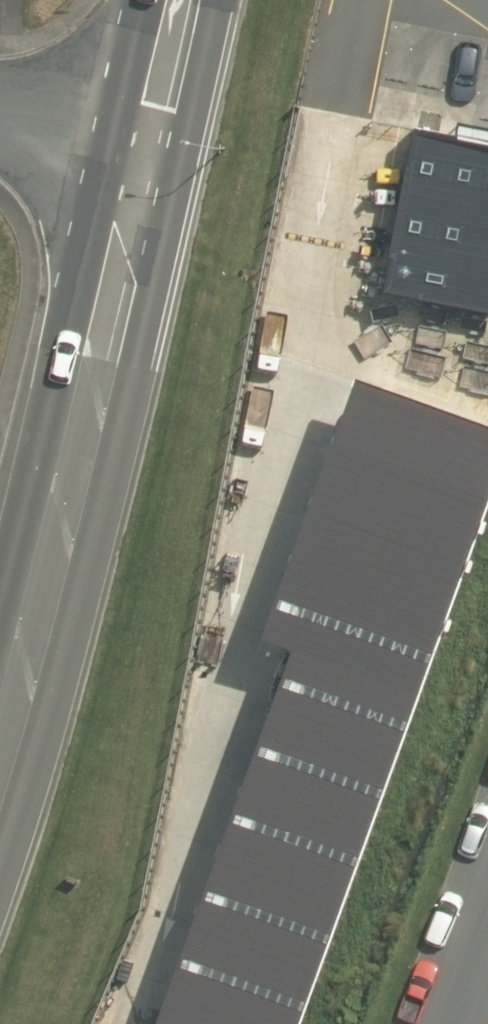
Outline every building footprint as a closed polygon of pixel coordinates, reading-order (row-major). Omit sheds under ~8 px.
[(383,291),(487,312),(487,145),(415,131),(383,291)] [(357,380),(263,640),(295,651),(159,1023),(301,1023),(487,509),(487,427),(357,380)]
